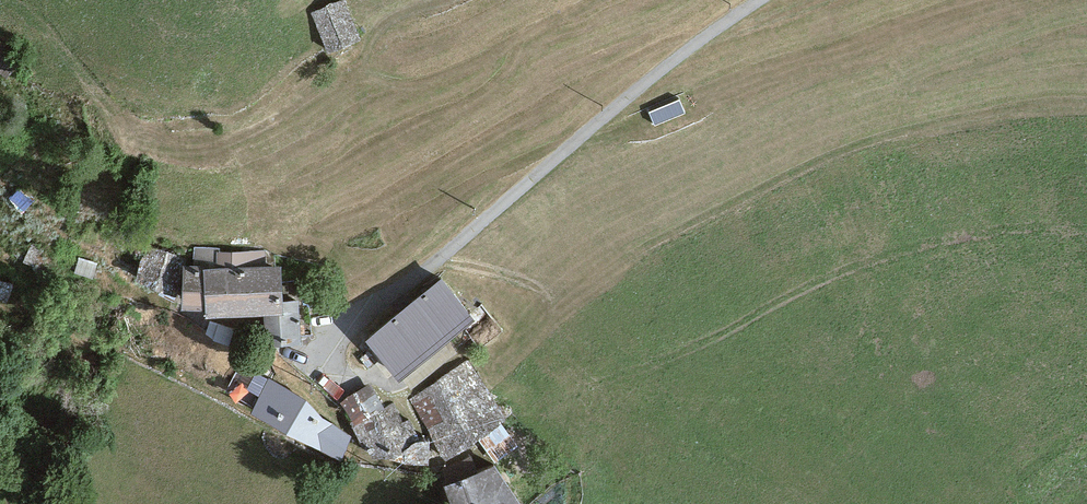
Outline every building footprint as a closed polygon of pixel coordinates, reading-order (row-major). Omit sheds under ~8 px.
[(340,9),(304,22),(320,64),(356,50),(340,9)] [(666,114),(640,121),(645,141),(671,134),(666,114)] [(45,262),(53,250),(34,237),(26,250),(45,262)] [(197,264),(219,264),(219,245),(197,245),(197,264)] [(166,277),(183,277),(183,267),(146,252),(126,289),(165,306),(166,277)] [(183,277),(166,277),(165,306),(165,321),(188,321),(188,328),(229,328),(269,329),(269,277),(183,277)] [(0,281),(0,298),(9,300),(13,284),(0,281)] [(465,327),(430,286),(357,347),(392,388),(465,327)] [(465,365),(405,405),(438,467),(504,424),(465,365)] [(343,442),(243,374),(226,414),(269,445),(331,468),(343,442)] [(367,386),(328,406),(362,469),(421,472),(422,447),(398,402),(381,411),(367,386)] [(453,486),(458,503),(516,503),(491,469),(453,486)]
